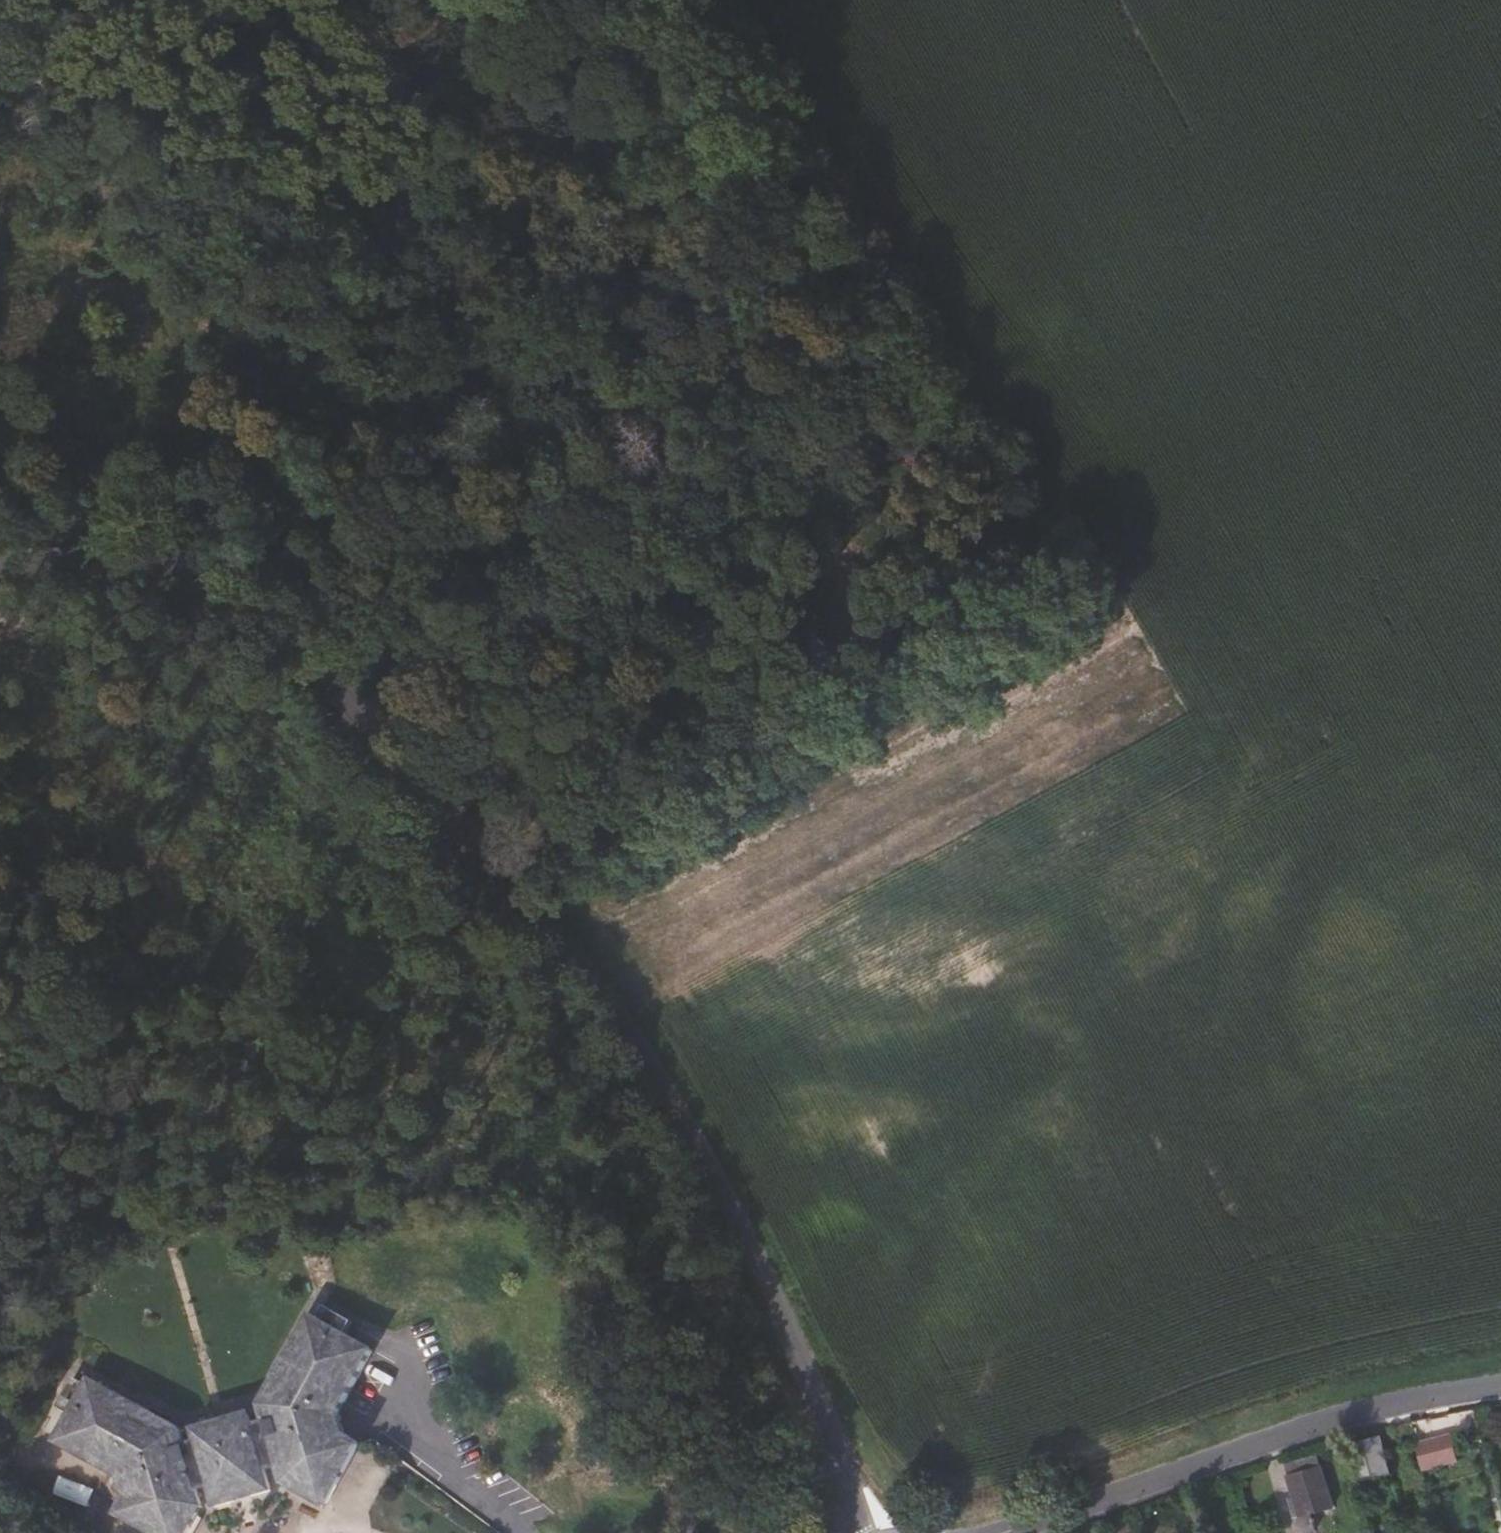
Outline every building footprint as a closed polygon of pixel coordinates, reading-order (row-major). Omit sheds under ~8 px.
[(275,1466),(280,1483),(322,1508),(356,1445),(340,1437),(335,1416),(369,1354),(308,1319),(258,1407),(263,1421),(250,1425),(246,1413),(228,1419),(230,1423),(212,1429),(210,1423),(193,1429),(196,1441),(183,1445),(179,1431),(90,1382),(55,1444),(119,1479),(124,1499),(116,1514),(151,1532),(186,1532),(201,1507),(196,1488),(208,1485),(215,1505),(233,1500),(231,1491),(248,1487),(250,1495),(269,1490),(263,1469),(275,1466)] [(1460,1460),(1454,1435),(1417,1444),(1423,1469),(1460,1460)] [(1391,1476),(1382,1440),(1352,1448),(1360,1483),(1391,1476)] [(1319,1460),(1288,1468),(1291,1479),(1287,1480),(1293,1502),(1290,1502),(1299,1532),(1314,1532),(1316,1532),(1312,1515),(1332,1509),(1319,1460)]
